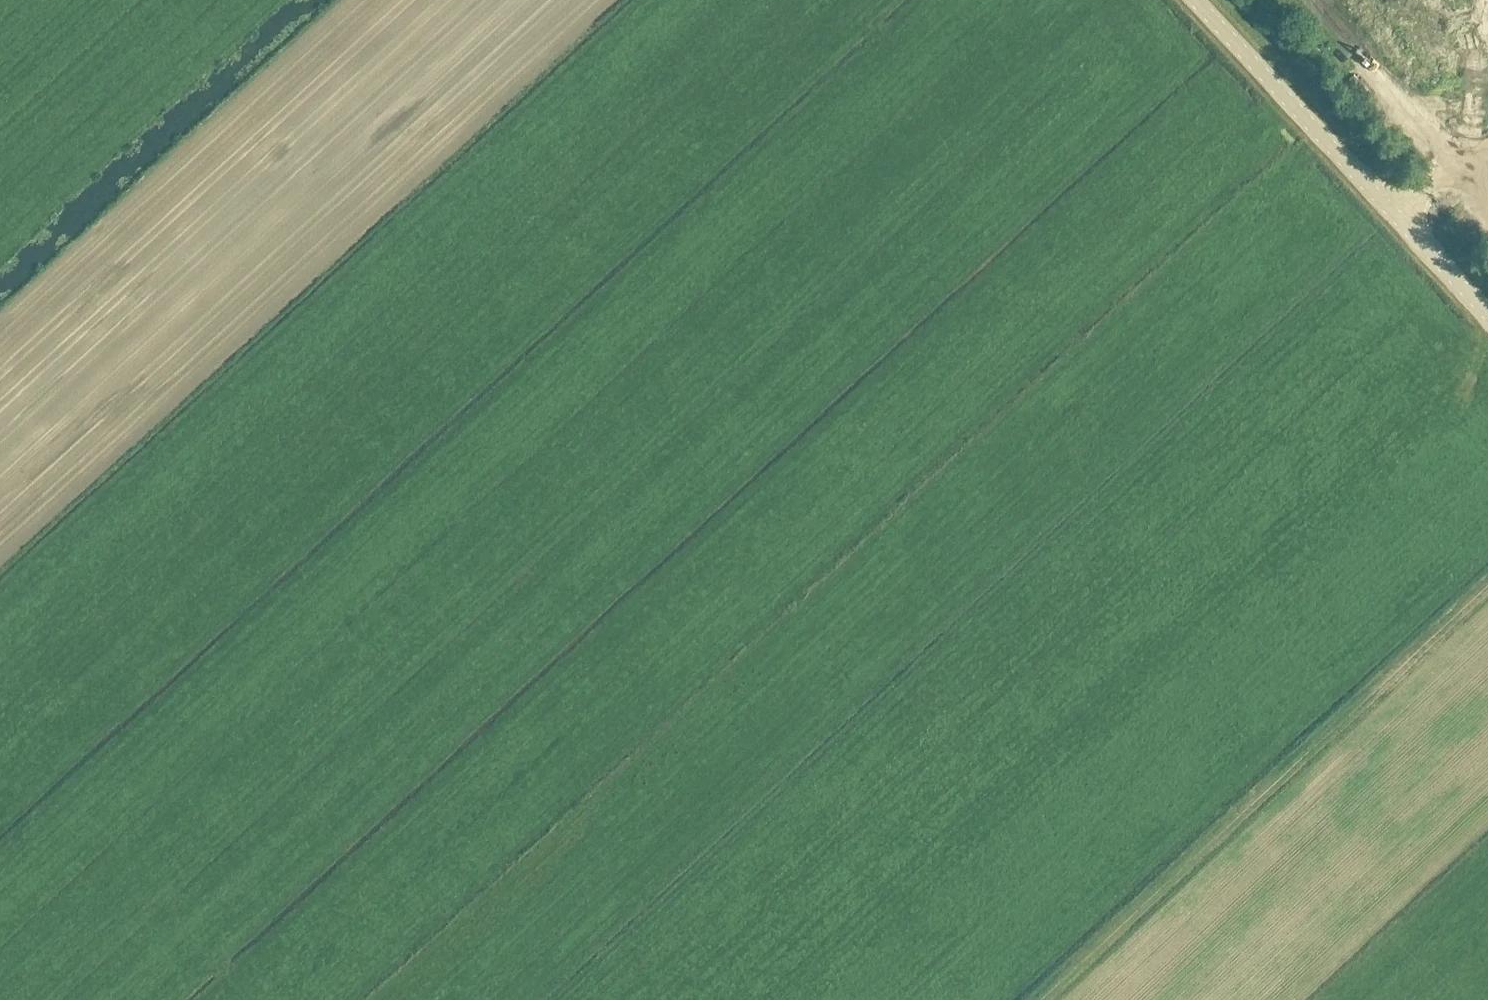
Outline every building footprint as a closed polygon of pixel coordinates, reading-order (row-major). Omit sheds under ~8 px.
[(1421,14),(1407,24),(1414,34),(1428,23),(1421,14)]
